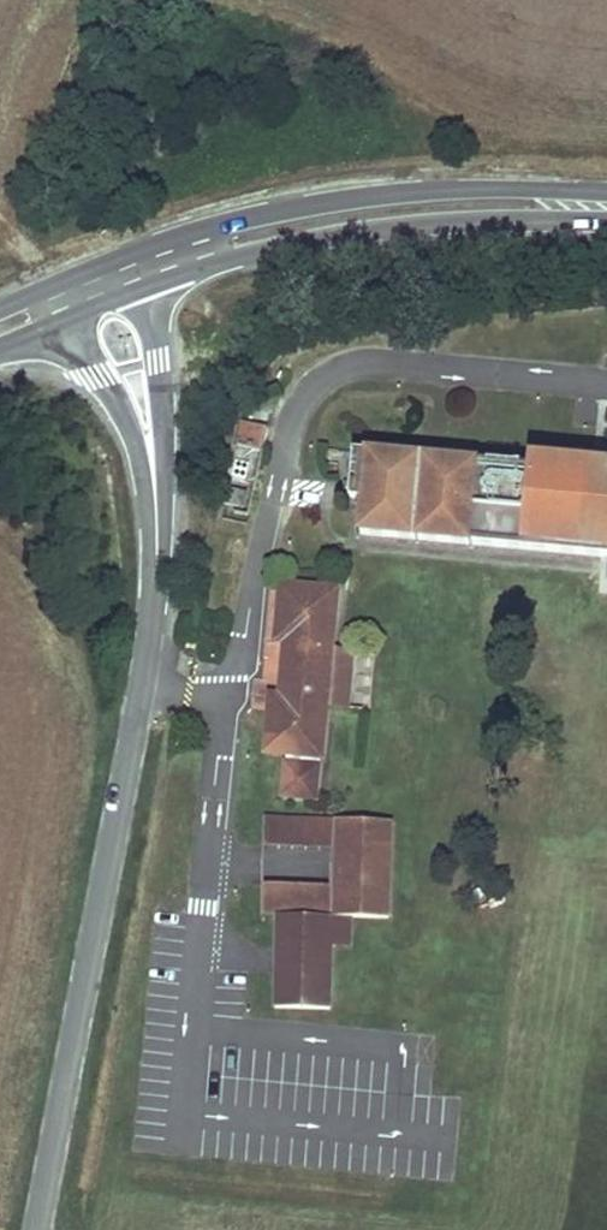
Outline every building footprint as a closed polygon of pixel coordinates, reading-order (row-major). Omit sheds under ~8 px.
[(362,535),(605,557),(606,557),(606,468),(588,467),(587,476),(533,471),(356,455),(352,485),(360,485),(357,502),(366,504),(362,535)] [(588,467),(534,462),(533,471),(587,476),(588,467)] [(250,493),(224,487),(222,504),(246,509),(250,493)] [(295,589),(283,588),(278,646),(289,647),(295,589)] [(334,649),(339,592),(295,589),(289,647),(285,698),(283,712),(272,711),(268,753),(324,758),(329,707),(334,649)] [(354,651),(334,649),(329,707),(349,709),(354,651)] [(285,698),(273,697),(272,711),(283,712),(285,698)] [(392,918),(394,822),(339,821),(336,916),(392,918)] [(334,824),(265,823),(265,848),(334,848),(334,824)] [(333,889),(265,887),(265,911),(332,913),(333,889)]
